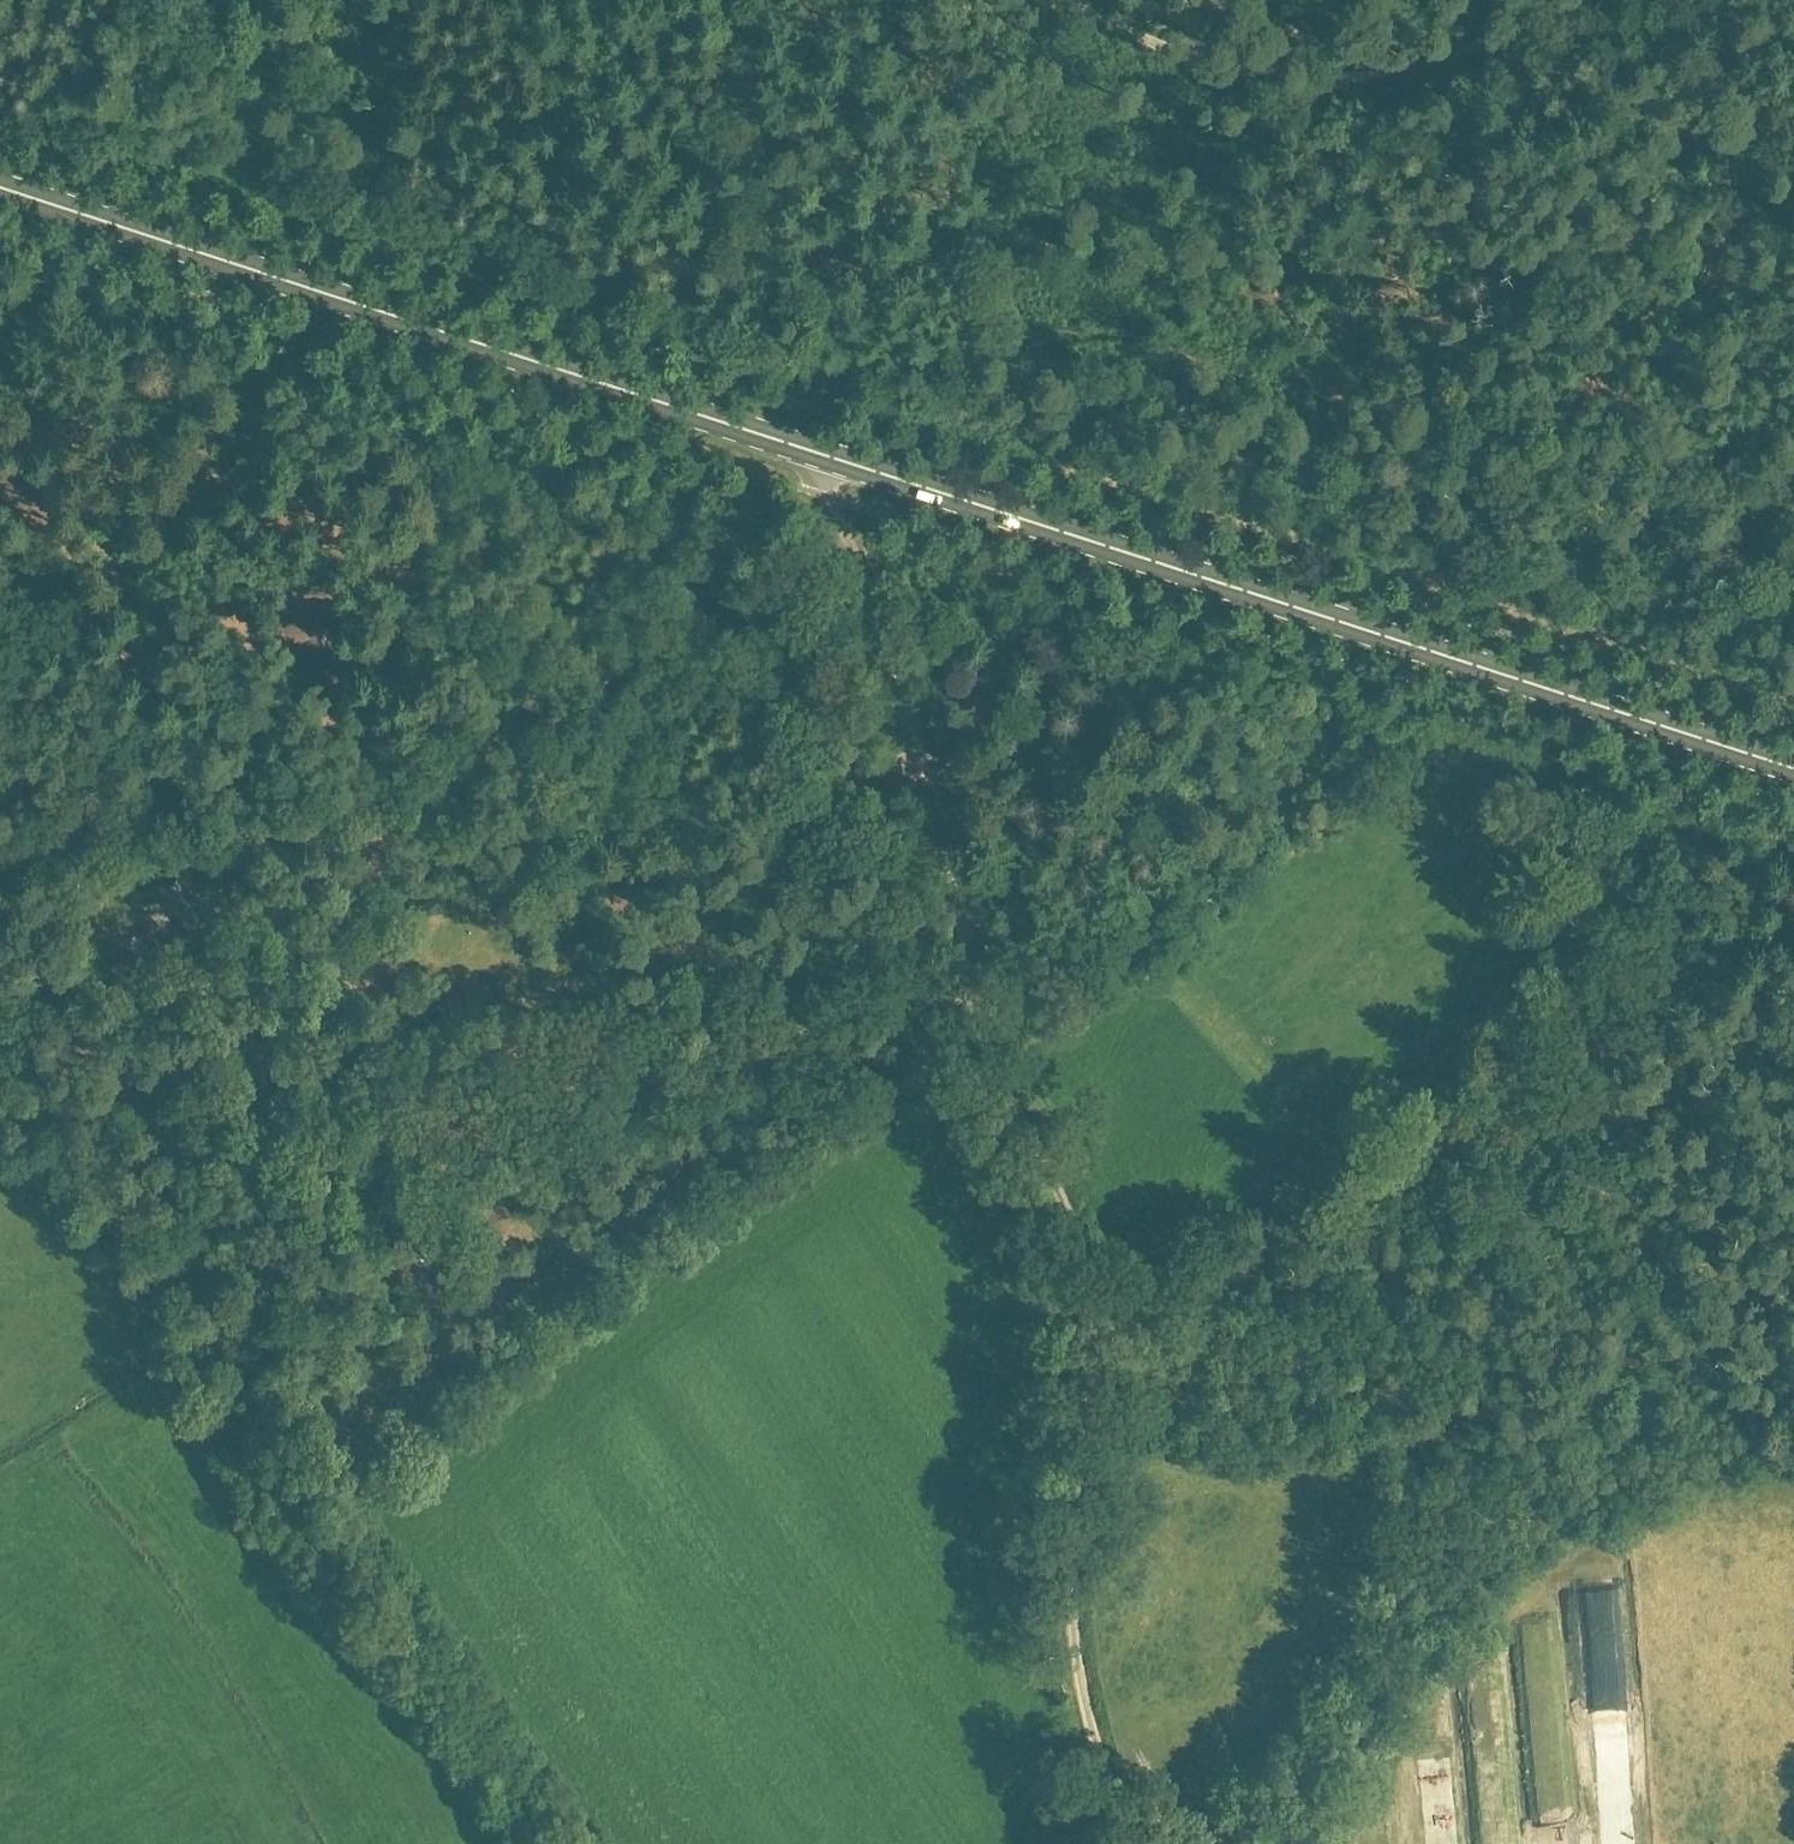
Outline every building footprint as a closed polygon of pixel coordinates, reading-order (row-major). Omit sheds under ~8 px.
[(217,916),(211,907),(207,902),(225,890),(210,868),(192,881),(183,867),(157,885),(191,934),(217,916)] [(1611,1819),(1644,1817),(1639,1722),(1606,1724),(1611,1819)]
